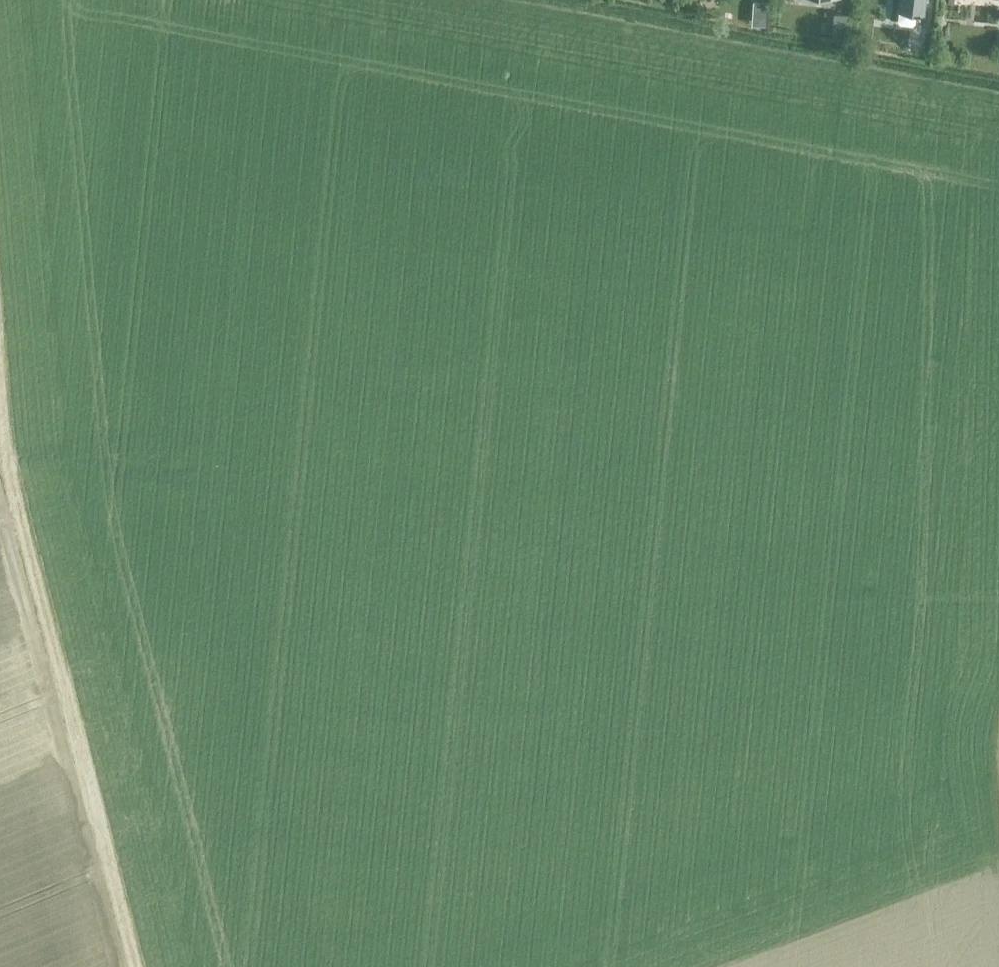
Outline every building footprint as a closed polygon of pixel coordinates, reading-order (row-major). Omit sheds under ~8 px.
[(897,10),(899,11),(897,21),(901,24),(911,25),(915,23),(916,14),(918,15),(919,13),(923,13),(924,0),(898,0),(897,10)] [(752,1),(752,12),(766,13),(766,1),(752,1)] [(834,13),(833,24),(846,26),(847,14),(834,13)]
